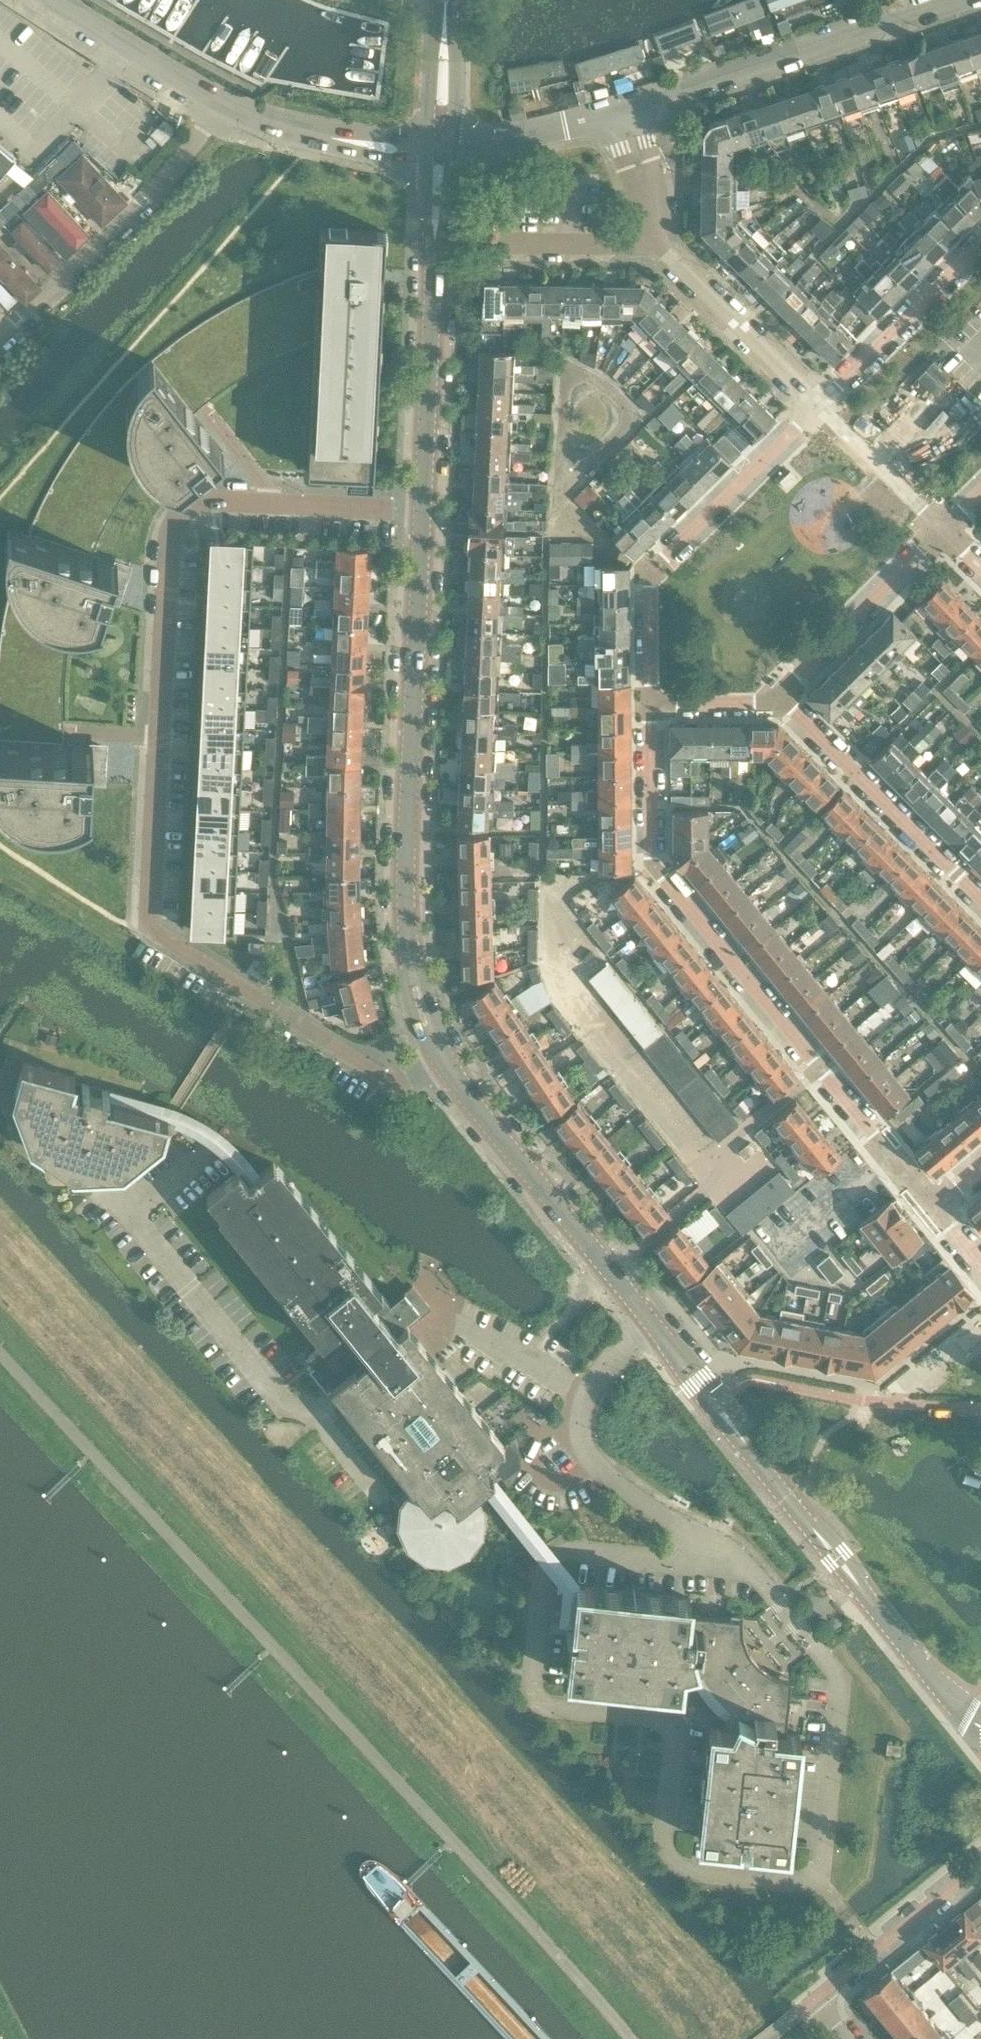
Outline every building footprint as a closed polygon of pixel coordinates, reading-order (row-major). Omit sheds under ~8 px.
[(706,36),(768,12),(764,0),(737,0),(698,14),(699,16),(706,36)] [(772,10),(800,0),(767,0),(772,10)] [(653,35),(657,53),(698,38),(692,21),(653,35)] [(980,65),(980,30),(964,35),(975,67),(980,65)] [(957,73),(975,67),(964,35),(945,42),(956,74),(957,73)] [(577,80),(643,59),(638,42),(572,64),(577,80)] [(957,73),(956,74),(945,42),(927,48),(938,80),(939,84),(958,78),(957,73)] [(917,87),(938,80),(927,48),(906,55),(917,87)] [(896,94),(917,87),(906,55),(885,62),(896,94)] [(543,85),(542,80),(566,76),(564,65),(562,58),(503,70),(509,93),(543,85)] [(878,100),(896,94),(885,62),(867,68),(878,100)] [(859,106),(878,100),(867,68),(848,75),(859,106)] [(841,113),(859,106),(848,75),(830,81),(841,113)] [(822,119),(841,113),(830,81),(811,87),(822,119)] [(804,125),(822,119),(811,87),(792,93),(804,125)] [(785,131),(804,125),(792,93),(774,100),(785,131)] [(784,132),(785,131),(774,100),(755,106),(767,138),(768,137),(774,141),(781,138),(784,132)] [(748,144),(767,138),(755,106),(738,112),(737,112),(748,144)] [(737,148),(748,144),(737,112),(711,120),(702,123),(702,134),(701,147),(717,147),(731,149),(736,151),(731,148),(732,144),(737,148)] [(159,128),(149,140),(160,150),(170,138),(159,128)] [(52,181),(84,151),(74,141),(72,142),(42,171),(52,181)] [(8,168),(27,184),(36,176),(16,159),(0,145),(0,177),(8,168)] [(735,167),(736,151),(731,149),(717,147),(701,147),(701,148),(702,148),(701,168),(735,167)] [(958,186),(946,174),(924,151),(915,160),(938,182),(937,183),(949,195),(971,217),(974,214),(976,216),(980,211),(980,181),(978,172),(969,175),(958,186)] [(60,184),(97,223),(125,197),(88,159),(60,184)] [(735,187),(735,167),(701,168),(701,187),(735,187)] [(22,209),(52,181),(42,171),(12,199),(22,209)] [(971,217),(949,195),(937,183),(932,188),(939,196),(938,197),(943,201),(935,209),(959,233),(970,222),(973,219),(971,217)] [(735,205),(735,187),(701,187),(701,209),(735,205)] [(35,208),(73,247),(88,232),(50,193),(35,208)] [(22,209),(12,199),(0,211),(0,230),(22,209)] [(737,219),(735,205),(701,209),(701,231),(708,238),(737,219)] [(935,209),(922,223),(944,245),(945,246),(948,244),(959,233),(935,209)] [(944,245),(922,223),(909,210),(904,216),(916,228),(908,236),(932,260),(943,249),(945,246),(944,245)] [(750,232),(737,219),(708,238),(723,254),(750,232)] [(14,236),(46,272),(61,258),(28,223),(14,236)] [(316,288),(313,340),(307,470),(345,472),(345,482),(372,483),(384,255),(385,231),(346,230),(346,228),(328,227),(328,229),(319,228),(317,266),(326,266),(325,289),(316,288)] [(763,245),(750,232),(723,254),(724,254),(739,269),(763,245)] [(908,236),(894,250),(916,272),(918,274),(920,271),(932,260),(908,236)] [(916,272),(894,250),(882,238),(876,243),(889,255),(880,264),(904,288),(915,277),(918,274),(916,272)] [(837,248),(832,242),(820,254),(826,260),(837,248)] [(17,299),(35,282),(0,245),(0,281),(17,299)] [(776,259),(763,245),(739,269),(752,283),(776,259)] [(753,283),(769,300),(790,278),(788,275),(803,260),(797,255),(785,267),(776,259),(752,283),(753,283)] [(875,259),(869,265),(861,257),(853,265),(866,278),(888,300),(890,302),(893,299),(904,288),(880,264),(875,259)] [(793,281),(790,278),(769,300),(786,317),(810,293),(803,286),(816,273),(809,265),(793,281)] [(181,487),(181,485),(180,485),(194,474),(199,480),(228,458),(192,412),(220,390),(249,370),(281,353),(313,340),(316,288),(325,289),(326,266),(317,266),(317,269),(279,282),(242,299),(207,319),(173,342),(152,360),(145,366),(142,368),(114,397),(88,428),(65,461),(45,497),(28,534),(91,554),(105,523),(123,493),(143,465),(147,469),(152,473),(157,477),(163,480),(169,483),(175,485),(179,486),(181,487)] [(888,300),(866,278),(852,292),(859,299),(875,316),(887,305),(890,302),(888,300)] [(480,317),(503,318),(503,284),(499,284),(498,283),(497,282),(482,282),(480,317)] [(503,318),(522,318),(523,284),(503,284),(503,318)] [(542,329),(542,318),(542,285),(523,284),(522,318),(522,329),(542,329)] [(561,333),(561,318),(562,285),(542,285),(542,318),(542,329),(542,333),(561,333)] [(561,318),(581,319),(581,285),(562,285),(561,318)] [(581,319),(600,319),(601,285),(581,285),(581,319)] [(600,319),(620,319),(620,285),(601,285),(600,319)] [(630,320),(654,297),(646,288),(645,288),(640,286),(641,286),(640,286),(620,285),(620,319),(620,315),(629,315),(632,318),(630,320)] [(818,300),(810,293),(786,317),(787,317),(800,330),(836,294),(830,288),(818,300)] [(833,308),(841,300),(836,294),(800,330),(814,344),(838,320),(829,311),(832,308),(833,308)] [(630,320),(644,334),(668,311),(655,297),(654,297),(630,320)] [(814,344),(831,361),(855,337),(844,327),(857,314),(867,324),(875,316),(859,299),(850,307),(851,307),(838,320),(814,344)] [(644,334),(657,348),(682,324),(668,311),(644,334)] [(657,348),(671,362),(696,338),(682,324),(657,348)] [(688,374),(691,377),(712,356),(696,339),(696,338),(671,362),(679,370),(663,385),(670,391),(688,374)] [(478,370),(512,372),(533,373),(533,365),(512,364),(513,352),(479,350),(478,370)] [(697,388),(705,396),(729,373),(712,356),(691,377),(694,379),(686,387),(692,393),(697,388)] [(535,365),(535,374),(552,374),(552,366),(535,365)] [(511,391),(511,381),(533,382),(533,373),(512,372),(478,370),(477,389),(477,390),(511,391)] [(701,427),(719,410),(743,387),(730,374),(730,373),(729,373),(705,396),(714,406),(697,423),(701,427)] [(552,374),(535,374),(535,382),(552,382),(552,374)] [(757,401),(743,387),(719,410),(701,427),(702,428),(705,425),(711,430),(725,416),(733,424),(757,401)] [(477,390),(476,409),(510,411),(511,391),(477,390)] [(757,401),(733,424),(750,442),(774,418),(757,401)] [(509,430),(510,411),(476,409),(475,429),(509,430)] [(509,430),(475,429),(474,448),(529,451),(530,443),(515,442),(515,443),(508,443),(509,430)] [(680,439),(692,451),(714,474),(716,476),(719,473),(730,461),(713,444),(706,437),(698,445),(685,433),(679,439),(680,439)] [(724,433),(713,444),(730,461),(741,451),(724,433)] [(686,457),(678,465),(702,489),(713,478),(716,476),(714,474),(692,451),(680,439),(679,439),(674,444),(686,457)] [(507,469),(507,461),(515,461),(516,460),(529,461),(529,451),(474,448),(473,468),(507,469)] [(652,466),(664,479),(686,501),(688,503),(691,500),(702,489),(678,465),(670,473),(665,469),(665,468),(657,460),(652,466)] [(472,487),(506,489),(528,490),(528,483),(506,482),(507,469),(473,468),(472,487)] [(789,468),(779,478),(787,487),(798,477),(789,468)] [(664,479),(650,493),(674,517),(685,506),(688,503),(686,501),(664,479)] [(471,507),(505,508),(513,509),(513,497),(527,498),(528,490),(506,489),(472,487),(471,506),(471,507)] [(624,494),(636,506),(658,529),(660,530),(663,528),(674,517),(650,493),(641,502),(637,498),(638,497),(630,488),(624,494)] [(627,506),(631,511),(622,520),(646,544),(657,533),(660,530),(658,529),(636,506),(624,494),(617,500),(625,508),(627,506)] [(468,506),(467,530),(504,531),(504,528),(524,529),(525,521),(505,520),(505,508),(471,507),(471,506),(468,506)] [(646,544),(622,520),(614,528),(602,516),(596,522),(630,556),(632,558),(635,555),(646,544)] [(10,526),(8,526),(6,532),(5,538),(4,544),(4,551),(5,557),(6,563),(7,570),(9,575),(12,581),(3,620),(0,643),(0,739),(64,743),(62,712),(62,681),(65,650),(70,620),(77,620),(83,619),(89,618),(96,617),(102,615),(101,613),(100,613),(105,597),(113,599),(124,565),(116,562),(117,562),(91,554),(28,534),(9,527),(10,526)] [(466,553),(469,553),(503,554),(511,555),(512,543),(524,543),(524,535),(504,534),(504,531),(467,530),(466,553)] [(213,541),(212,562),(252,564),(253,543),(213,541)] [(560,564),(560,543),(549,543),(549,564),(560,564)] [(570,543),(560,543),(560,564),(570,564),(570,553),(570,543)] [(591,543),(570,543),(570,553),(591,553),(591,543)] [(315,567),(335,567),(368,569),(369,549),(336,547),(335,561),(315,560),(315,567)] [(284,553),(275,552),(274,565),(283,566),(284,553)] [(469,553),(468,572),(523,575),(523,567),(502,566),(503,554),(469,553)] [(591,564),(591,553),(570,553),(570,564),(591,564)] [(212,562),(211,583),(251,585),(252,564),(212,562)] [(594,564),(595,584),(629,584),(628,564),(626,564),(594,564)] [(315,575),(328,575),(334,576),(334,587),(367,589),(368,569),(335,567),(315,567),(315,575)] [(468,572),(467,592),(501,593),(502,581),(522,582),(523,575),(468,572)] [(283,573),(274,573),(273,586),(282,586),(283,573)] [(919,601),(936,618),(958,597),(941,580),(919,601)] [(251,585),(211,583),(210,603),(250,605),(251,585)] [(595,584),(595,596),(577,596),(577,604),(629,604),(629,584),(595,584)] [(282,586),(273,586),(272,599),(281,599),(282,586)] [(313,606),(333,606),(366,608),(367,589),(334,587),(333,600),(313,599),(313,606)] [(467,592),(466,611),(521,614),(521,606),(501,605),(501,593),(467,592)] [(936,618),(953,635),(974,613),(958,597),(936,618)] [(250,605),(210,603),(208,623),(248,625),(250,605)] [(577,613),(595,613),(595,623),(629,623),(629,604),(577,604),(577,613)] [(313,614),(332,615),(332,626),(365,628),(366,608),(333,606),(313,606),(313,614)] [(466,611),(465,631),(499,632),(500,620),(520,621),(521,614),(466,611)] [(891,612),(877,626),(901,650),(915,636),(907,627),(900,621),(891,612)] [(975,658),(980,652),(980,643),(979,642),(980,640),(980,620),(974,613),(953,635),(975,658)] [(281,614),(271,614),(271,627),(280,627),(281,614)] [(906,614),(900,621),(907,627),(913,621),(906,614)] [(248,625),(208,623),(207,644),(247,646),(248,625)] [(629,623),(595,623),(595,635),(589,635),(589,634),(578,635),(578,643),(629,643),(629,623)] [(312,638),(311,645),(364,647),(365,628),(332,626),(331,639),(312,638)] [(877,626),(863,640),(886,664),(901,650),(877,626)] [(280,627),(271,627),(270,639),(279,640),(280,627)] [(465,631),(465,650),(519,653),(519,645),(499,644),(499,632),(465,631)] [(931,644),(937,650),(943,644),(937,638),(931,644)] [(863,640),(848,654),(872,678),(886,664),(863,640)] [(629,662),(629,643),(578,643),(578,651),(589,651),(589,650),(595,650),(595,662),(629,662)] [(247,646),(207,644),(206,664),(246,666),(247,646)] [(937,650),(944,657),(950,650),(943,644),(937,650)] [(311,653),(331,654),(330,665),(364,667),(364,647),(311,645),(311,653)] [(465,650),(464,670),(497,671),(498,659),(519,660),(519,653),(465,650)] [(848,654),(835,667),(858,692),(872,678),(848,654)] [(279,655),(269,655),(269,667),(278,668),(279,655)] [(629,662),(595,662),(595,675),(578,675),(578,682),(598,682),(629,682),(629,662)] [(246,666),(206,664),(205,685),(245,687),(246,666)] [(309,684),(329,685),(363,686),(364,667),(330,665),(329,677),(310,676),(309,684)] [(278,668),(269,667),(268,680),(277,681),(278,668)] [(835,667),(820,682),(844,706),(854,715),(853,713),(859,708),(851,699),(858,692),(835,667)] [(464,670),(463,689),(497,691),(497,671),(464,670)] [(956,676),(963,682),(967,678),(961,671),(956,676)] [(952,680),(958,687),(963,682),(956,676),(952,680)] [(954,691),(958,687),(952,680),(948,685),(954,690),(954,691)] [(598,682),(598,706),(629,706),(629,682),(598,682)] [(854,715),(844,706),(820,682),(806,696),(830,720),(839,711),(848,721),(854,715)] [(318,704),(328,704),(362,706),(363,686),(329,685),(309,684),(309,692),(319,692),(318,704)] [(245,687),(205,685),(204,705),(244,707),(245,687)] [(942,691),(947,697),(954,690),(948,685),(942,691)] [(463,689),(462,708),(496,710),(496,709),(496,698),(517,699),(517,692),(497,691),(463,689)] [(947,697),(953,702),(959,696),(954,691),(954,690),(947,697)] [(277,696),(267,695),(267,708),(276,708),(277,696)] [(953,702),(958,707),(964,701),(959,696),(953,702)] [(586,706),(586,697),(570,697),(570,706),(586,706)] [(970,706),(964,701),(958,707),(964,713),(970,706)] [(307,722),(307,723),(361,725),(362,706),(328,704),(328,717),(299,715),(298,722),(307,722)] [(204,705),(203,725),(243,727),(244,707),(204,705)] [(586,706),(570,706),(570,715),(586,715),(586,706)] [(598,706),(598,730),(629,729),(629,706),(598,706)] [(276,708),(267,708),(266,721),(275,721),(276,708)] [(462,708),(461,728),(515,730),(516,723),(501,722),(502,710),(496,709),(496,710),(462,708)] [(327,732),(326,743),(360,745),(361,725),(307,723),(307,731),(327,732)] [(670,758),(690,758),(690,724),(670,724),(670,758)] [(690,758),(709,758),(709,724),(690,724),(690,758)] [(728,776),(729,758),(729,724),(709,724),(709,758),(709,765),(721,765),(721,776),(728,776)] [(737,763),(737,758),(748,758),(748,724),(729,724),(729,758),(728,776),(730,776),(730,779),(737,779),(737,776),(738,776),(738,763),(737,763)] [(749,755),(765,755),(787,733),(777,724),(748,724),(748,758),(749,758),(749,755)] [(243,727),(203,725),(202,746),(242,748),(243,727)] [(922,737),(913,746),(885,775),(898,788),(918,768),(911,760),(919,752),(940,731),(935,725),(922,737)] [(461,728),(460,747),(494,749),(494,737),(515,738),(515,730),(461,728)] [(598,730),(598,753),(630,753),(629,729),(598,730)] [(916,731),(907,740),(899,748),(891,740),(870,761),(885,775),(913,746),(922,737),(916,731)] [(765,755),(781,772),(803,750),(787,733),(765,755)] [(275,737),(265,736),(265,749),(274,749),(275,737)] [(4,797),(10,801),(15,804),(20,807),(26,809),(32,811),(38,812),(45,813),(51,813),(57,813),(63,812),(69,810),(75,808),(81,806),(86,802),(91,799),(90,797),(89,798),(90,783),(90,780),(98,781),(100,745),(64,743),(0,739),(0,793),(4,797)] [(321,763),(328,764),(359,765),(360,745),(326,743),(326,756),(306,754),(306,762),(321,763)] [(571,745),(571,753),(584,753),(584,750),(587,750),(587,745),(571,745)] [(242,748),(202,746),(201,766),(241,768),(242,748)] [(460,747),(459,767),(513,769),(514,762),(493,761),(494,749),(460,747)] [(274,749),(265,749),(264,762),(273,762),(274,749)] [(781,772),(798,788),(819,766),(803,750),(781,772)] [(630,753),(598,753),(584,753),(571,753),(571,762),(598,762),(598,776),(630,776),(630,753)] [(898,788),(911,802),(949,765),(943,759),(926,776),(918,768),(898,788)] [(690,762),(690,773),(698,773),(698,762),(690,762)] [(328,764),(328,787),(359,787),(359,765),(328,764)] [(911,802),(925,816),(946,795),(938,787),(955,771),(949,765),(911,802)] [(241,768),(201,766),(200,786),(240,789),(241,768)] [(819,766),(798,788),(814,805),(836,783),(819,766)] [(459,767),(458,786),(492,788),(492,776),(513,777),(513,769),(459,767)] [(571,800),(630,799),(630,776),(598,776),(598,791),(571,791),(571,800)] [(272,777),(263,777),(263,790),(272,790),(272,777)] [(240,789),(200,786),(199,807),(239,809),(240,789)] [(458,786),(457,806),(512,808),(512,801),(491,800),(492,788),(458,786)] [(971,786),(962,795),(954,803),(946,795),(925,816),(939,829),(977,791),(971,786)] [(328,787),(327,809),(358,809),(359,787),(328,787)] [(820,811),(837,828),(859,806),(842,789),(820,811)] [(272,790),(263,790),(262,802),(271,803),(272,790)] [(939,829),(952,843),(980,815),(980,814),(973,806),(980,799),(980,795),(977,791),(939,829)] [(691,796),(671,796),(671,804),(673,804),(691,804),(691,796)] [(630,823),(630,799),(571,800),(571,809),(598,809),(598,823),(630,823)] [(748,809),(754,816),(760,810),(755,803),(748,809)] [(512,808),(457,806),(456,826),(490,827),(491,815),(511,816),(512,808)] [(837,828),(853,844),(875,822),(859,806),(837,828)] [(239,809),(199,807),(198,827),(238,829),(239,809)] [(327,809),(327,831),(358,831),(358,809),(327,809)] [(672,810),(672,833),(707,833),(707,810),(672,810)] [(754,816),(759,823),(766,817),(760,810),(754,816)] [(952,843),(968,859),(980,846),(980,815),(952,843)] [(270,818),(261,818),(261,830),(270,831),(270,818)] [(771,834),(777,828),(771,822),(764,828),(771,834)] [(853,844),(870,861),(892,839),(875,822),(853,844)] [(598,823),(598,846),(630,846),(630,823),(598,823)] [(238,829),(198,827),(197,848),(237,850),(238,829)] [(771,834),(777,841),(783,835),(777,828),(771,834)] [(801,829),(797,834),(803,840),(807,835),(801,829)] [(270,831),(261,830),(260,843),(269,844),(270,831)] [(309,853),(323,853),(358,853),(358,831),(327,831),(327,844),(323,844),(323,845),(309,845),(309,853)] [(680,869),(682,867),(681,867),(707,846),(707,833),(672,833),(672,854),(670,856),(680,869)] [(456,835),(457,859),(488,858),(487,834),(456,835)] [(792,838),(798,845),(803,840),(797,834),(792,838)] [(772,847),(762,837),(754,844),(763,855),(772,847)] [(795,848),(798,845),(792,838),(787,843),(794,850),(795,848)] [(870,861),(886,877),(908,856),(892,839),(870,861)] [(529,841),(529,849),(538,849),(538,841),(529,841)] [(789,855),(794,850),(787,843),(783,848),(789,855)] [(630,846),(598,846),(598,870),(630,870),(630,846)] [(682,867),(695,884),(721,863),(707,846),(681,867),(682,867)] [(968,859),(980,872),(980,846),(968,859)] [(237,850),(197,848),(196,868),(236,870),(237,850)] [(789,855),(799,866),(805,860),(795,848),(794,850),(789,855)] [(327,862),(326,875),(358,875),(358,853),(323,853),(323,862),(327,862)] [(886,877),(903,894),(925,872),(908,856),(886,877)] [(268,859),(259,858),(259,871),(268,872),(268,859)] [(457,859),(458,882),(489,882),(488,858),(457,859)] [(804,872),(811,866),(805,860),(799,866),(804,872)] [(695,884),(708,900),(734,879),(721,863),(695,884)] [(529,864),(528,872),(537,872),(537,864),(529,864)] [(816,871),(811,866),(804,872),(809,877),(816,871)] [(236,870),(196,868),(195,888),(235,890),(236,870)] [(268,872),(259,871),(258,884),(267,884),(268,872)] [(903,894),(919,910),(941,889),(925,872),(903,894)] [(309,891),(309,898),(358,896),(358,875),(326,875),(327,888),(323,888),(323,890),(309,891)] [(610,896),(625,914),(649,894),(634,876),(610,896)] [(720,917),(721,917),(747,895),(734,879),(708,900),(721,916),(720,917)] [(458,882),(458,906),(489,905),(489,882),(458,882)] [(826,882),(819,888),(829,900),(836,894),(826,882)] [(235,890),(195,888),(194,909),(234,911),(235,890)] [(528,888),(528,896),(537,896),(537,888),(528,888)] [(919,910),(936,927),(958,905),(941,889),(919,910)] [(836,894),(829,900),(845,918),(865,899),(859,893),(846,905),(836,894)] [(625,914),(640,932),(664,913),(649,894),(625,914)] [(722,917),(735,933),(761,912),(747,895),(721,917),(721,918),(722,917)] [(328,905),(328,920),(359,918),(358,896),(309,898),(309,905),(324,905),(324,906),(328,905)] [(266,899),(257,899),(257,912),(266,912),(266,899)] [(458,906),(459,929),(490,928),(489,905),(458,906)] [(936,927),(953,944),(975,922),(958,905),(936,927)] [(234,911),(194,909),(193,930),(233,932),(234,911)] [(586,926),(590,932),(597,927),(602,932),(614,923),(604,910),(592,920),(593,921),(586,926)] [(528,911),(528,919),(537,919),(537,911),(528,911)] [(266,912),(257,912),(256,924),(265,925),(266,912)] [(735,933),(748,949),(774,928),(761,912),(735,933)] [(640,932),(655,950),(679,931),(664,913),(640,932)] [(850,923),(855,929),(862,923),(857,917),(850,923)] [(328,920),(330,942),(361,939),(359,918),(328,920)] [(969,960),(980,948),(980,929),(975,922),(953,944),(969,960)] [(860,935),(867,929),(862,923),(855,929),(860,935)] [(597,927),(590,932),(595,939),(602,933),(602,932),(597,927)] [(459,929),(460,952),(491,951),(490,928),(459,929)] [(748,949),(762,966),(787,945),(774,928),(748,949)] [(528,929),(527,937),(536,937),(536,929),(528,929)] [(860,935),(871,946),(877,940),(867,929),(860,935)] [(655,950),(670,968),(694,949),(679,931),(655,950)] [(595,939),(600,945),(607,939),(602,933),(595,939)] [(361,939),(330,942),(331,964),(362,962),(361,939)] [(600,945),(605,951),(612,945),(607,939),(600,945)] [(264,942),(248,941),(247,952),(263,953),(264,942)] [(774,982),(774,983),(801,961),(787,945),(762,966),(775,982),(774,982)] [(980,973),(980,948),(969,960),(980,973)] [(670,968),(684,986),(708,967),(694,949),(670,968)] [(491,951),(460,952),(460,976),(491,975),(491,951)] [(527,952),(527,960),(536,960),(536,952),(527,952)] [(881,958),(892,970),(898,964),(888,952),(881,958)] [(615,962),(620,969),(627,963),(622,957),(615,962)] [(776,983),(789,999),(814,978),(801,961),(774,983),(775,983),(776,983)] [(589,978),(618,1014),(644,1046),(662,1031),(607,962),(588,978),(589,979),(589,978)] [(625,975),(632,969),(627,963),(620,969),(625,975)] [(892,970),(902,981),(909,975),(898,964),(892,970)] [(527,968),(530,976),(538,973),(536,966),(527,968)] [(684,986),(699,1004),(723,985),(708,967),(684,986)] [(630,981),(637,975),(632,969),(625,975),(630,981)] [(322,1005),(340,1000),(370,992),(364,970),(334,978),(337,991),(320,996),(322,1005)] [(533,983),(541,980),(538,973),(530,976),(533,983)] [(630,981),(635,987),(642,981),(637,975),(630,981)] [(789,999),(802,1015),(828,994),(814,978),(789,999)] [(494,1038),(520,1020),(549,1000),(546,995),(541,980),(533,983),(507,1001),(481,1018),(494,1038)] [(468,998),(481,1018),(507,1001),(494,981),(468,998)] [(699,1004),(714,1023),(738,1003),(723,985),(699,1004)] [(912,993),(917,999),(924,993),(919,987),(912,993)] [(370,992),(340,1000),(322,1005),(325,1013),(342,1008),(346,1021),(376,1013),(370,992)] [(649,1005),(656,999),(652,993),(645,999),(649,1005)] [(917,999),(923,1004),(929,998),(924,993),(917,999)] [(802,1015),(815,1031),(841,1011),(828,994),(802,1015)] [(923,1004),(933,1016),(940,1010),(929,998),(923,1004)] [(654,1011),(661,1005),(656,999),(649,1005),(654,1011)] [(714,1023),(728,1041),(752,1021),(738,1003),(714,1023)] [(661,1005),(654,1011),(670,1030),(680,1022),(674,1015),(671,1017),(661,1005)] [(546,1012),(551,1018),(558,1013),(553,1007),(546,1012)] [(827,1048),(828,1049),(854,1027),(841,1011),(815,1031),(828,1047),(827,1048)] [(551,1018),(556,1024),(563,1019),(558,1013),(551,1018)] [(556,1024),(561,1030),(568,1025),(563,1019),(556,1024)] [(494,1038),(507,1057),(533,1039),(520,1020),(494,1038)] [(728,1041),(743,1059),(767,1039),(752,1021),(728,1041)] [(943,1028),(954,1039),(960,1033),(950,1022),(943,1028)] [(561,1030),(566,1036),(572,1031),(568,1025),(561,1030)] [(829,1048),(842,1064),(868,1044),(854,1027),(828,1049),(829,1048)] [(679,1041),(686,1035),(681,1029),(674,1035),(679,1041)] [(642,1047),(718,1140),(738,1124),(663,1031),(642,1047)] [(954,1039),(959,1045),(965,1039),(960,1033),(954,1039)] [(684,1047),(690,1041),(686,1035),(679,1041),(684,1047)] [(507,1057),(520,1076),(546,1059),(533,1039),(507,1057)] [(743,1059),(758,1077),(782,1057),(767,1039),(743,1059)] [(959,1045),(964,1051),(970,1045),(965,1039),(959,1045)] [(688,1053),(695,1047),(690,1041),(684,1047),(688,1053)] [(576,1049),(581,1055),(588,1049),(583,1043),(576,1049)] [(842,1064),(855,1081),(881,1060),(868,1044),(842,1064)] [(688,1053),(693,1059),(700,1053),(695,1047),(688,1053)] [(586,1061),(592,1055),(588,1049),(581,1055),(586,1061)] [(592,1055),(586,1061),(586,1062),(576,1070),(588,1086),(606,1072),(592,1055)] [(782,1057),(758,1077),(773,1095),(797,1076),(782,1057)] [(520,1076),(533,1096),(559,1078),(546,1059),(520,1076)] [(855,1081),(869,1097),(895,1077),(881,1060),(855,1081)] [(19,1109),(30,1139),(31,1139),(45,1149),(45,1150),(71,1167),(89,1166),(89,1168),(121,1166),(135,1155),(136,1156),(161,1136),(160,1136),(165,1119),(167,1119),(167,1118),(167,1117),(137,1109),(142,1102),(108,1093),(109,1091),(80,1084),(79,1088),(72,1086),(74,1076),(22,1062),(14,1092),(15,1093),(21,1109),(19,1109)] [(947,1070),(953,1077),(959,1072),(953,1065),(947,1070)] [(703,1072),(708,1078),(715,1072),(710,1066),(703,1072)] [(941,1075),(946,1082),(953,1077),(947,1070),(941,1075)] [(713,1084),(720,1078),(715,1072),(708,1078),(713,1084)] [(929,1084),(934,1091),(946,1082),(941,1075),(929,1084)] [(895,1077),(869,1097),(883,1114),(908,1093),(895,1077)] [(559,1078),(533,1096),(547,1115),(572,1098),(559,1078)] [(718,1090),(725,1084),(720,1078),(713,1084),(718,1090)] [(607,1088),(612,1094),(619,1088),(614,1082),(607,1088)] [(718,1090),(722,1096),(729,1090),(725,1084),(718,1090)] [(612,1094),(617,1100),(624,1094),(619,1088),(612,1094)] [(617,1100),(622,1106),(629,1100),(624,1094),(617,1100)] [(917,1095),(911,1099),(916,1106),(922,1101),(917,1095)] [(968,1107),(980,1123),(980,1096),(968,1107)] [(911,1099),(905,1104),(910,1111),(916,1106),(911,1099)] [(622,1106),(627,1112),(634,1106),(629,1100),(622,1106)] [(772,1119),(787,1138),(811,1119),(796,1100),(772,1119)] [(142,1102),(137,1109),(167,1117),(167,1118),(179,1121),(186,1124),(192,1127),(197,1130),(202,1133),(212,1140),(218,1145),(224,1150),(226,1152),(230,1157),(240,1168),(238,1169),(206,1195),(207,1196),(323,1339),(320,1341),(321,1341),(305,1354),(332,1387),(333,1386),(407,1326),(408,1325),(408,1324),(418,1316),(413,1310),(418,1306),(405,1291),(403,1292),(403,1291),(389,1303),(382,1294),(382,1293),(381,1292),(379,1294),(272,1163),(257,1175),(243,1159),(233,1147),(216,1132),(201,1123),(182,1114),(142,1102)] [(732,1108),(737,1114),(744,1108),(739,1102),(738,1103),(732,1108)] [(552,1122),(568,1141),(591,1121),(576,1103),(552,1122)] [(905,1104),(899,1109),(904,1116),(910,1111),(905,1104)] [(950,1122),(970,1145),(980,1136),(980,1123),(968,1107),(950,1122)] [(749,1114),(744,1108),(737,1114),(742,1120),(749,1114)] [(899,1109),(893,1114),(898,1121),(904,1116),(899,1109)] [(637,1124),(642,1130),(649,1125),(644,1119),(637,1124)] [(787,1138),(801,1156),(825,1137),(811,1119),(787,1138)] [(568,1141),(583,1159),(606,1139),(591,1121),(568,1141)] [(950,1122),(932,1137),(952,1160),(970,1145),(950,1122)] [(642,1130),(647,1136),(654,1131),(649,1125),(642,1130)] [(753,1134),(758,1140),(765,1134),(760,1128),(753,1134)] [(647,1136),(652,1142),(659,1137),(654,1131),(647,1136)] [(758,1140),(764,1146),(770,1140),(765,1134),(758,1140)] [(652,1142),(657,1148),(664,1143),(659,1137),(652,1142)] [(825,1137),(801,1156),(816,1175),(840,1155),(825,1137)] [(952,1160),(932,1137),(914,1152),(933,1176),(952,1160)] [(583,1159),(597,1177),(621,1157),(606,1139),(583,1159)] [(739,1150),(745,1158),(756,1149),(749,1141),(739,1150)] [(774,1159),(783,1170),(790,1165),(789,1164),(795,1159),(789,1151),(783,1156),(781,1153),(774,1159)] [(666,1160),(671,1166),(678,1161),(673,1155),(666,1160)] [(597,1177),(612,1195),(636,1175),(621,1157),(597,1177)] [(671,1166),(676,1172),(683,1167),(678,1161),(671,1166)] [(790,1165),(783,1170),(793,1183),(800,1177),(790,1165)] [(683,1167),(676,1172),(691,1191),(698,1186),(683,1167)] [(779,1172),(770,1179),(786,1199),(795,1192),(779,1172)] [(612,1195),(627,1213),(651,1193),(636,1175),(612,1195)] [(770,1179),(761,1186),(778,1206),(786,1199),(770,1179)] [(761,1186),(753,1193),(769,1213),(778,1206),(761,1186)] [(651,1193),(627,1213),(642,1232),(666,1212),(651,1193)] [(753,1193),(744,1200),(760,1220),(769,1213),(753,1193)] [(894,1198),(858,1227),(872,1245),(872,1246),(876,1243),(876,1242),(906,1218),(899,1210),(903,1208),(894,1198)] [(967,1211),(980,1227),(980,1199),(967,1211)] [(744,1200),(735,1207),(752,1227),(760,1220),(744,1200)] [(708,1211),(717,1223),(724,1218),(715,1206),(708,1211)] [(752,1227),(735,1207),(726,1214),(742,1234),(752,1227)] [(724,1218),(717,1223),(722,1229),(729,1224),(724,1218)] [(906,1218),(876,1242),(876,1243),(890,1260),(895,1255),(904,1248),(914,1240),(920,1235),(906,1218)] [(729,1224),(722,1229),(727,1235),(734,1230),(729,1224)] [(653,1245),(669,1264),(692,1244),(677,1226),(653,1245)] [(914,1240),(904,1248),(909,1254),(918,1246),(914,1240)] [(692,1244),(669,1264),(684,1282),(708,1263),(692,1244)] [(757,1244),(750,1249),(758,1258),(764,1253),(757,1244)] [(904,1248),(895,1255),(900,1261),(909,1254),(904,1248)] [(847,1250),(840,1255),(848,1264),(854,1259),(847,1250)] [(764,1253),(758,1258),(766,1267),(772,1262),(764,1253)] [(828,1254),(822,1259),(830,1269),(836,1264),(828,1254)] [(924,1272),(923,1272),(929,1280),(930,1279),(954,1309),(962,1303),(965,1306),(975,1298),(942,1257),(924,1272)] [(721,1259),(684,1290),(692,1299),(695,1297),(702,1305),(735,1277),(721,1259)] [(822,1259),(816,1264),(823,1274),(830,1269),(822,1259)] [(854,1259),(848,1264),(856,1274),(862,1269),(854,1259)] [(836,1264),(830,1269),(837,1278),(843,1273),(836,1264)] [(830,1269),(823,1274),(831,1283),(837,1278),(830,1269)] [(884,1271),(874,1279),(879,1285),(889,1278),(884,1271)] [(735,1277),(702,1305),(716,1322),(745,1297),(746,1298),(749,1295),(749,1294),(735,1277)] [(874,1279),(865,1287),(870,1293),(879,1285),(874,1279)] [(929,1280),(913,1293),(938,1323),(954,1309),(930,1279),(929,1280)] [(795,1284),(794,1292),(805,1295),(807,1287),(795,1284)] [(807,1287),(805,1295),(817,1297),(819,1289),(807,1287)] [(828,1291),(827,1299),(839,1301),(841,1293),(828,1291)] [(897,1306),(896,1307),(921,1336),(922,1336),(938,1323),(913,1293),(897,1306)] [(745,1297),(716,1322),(738,1348),(758,1313),(746,1298),(745,1297)] [(893,1303),(877,1316),(904,1350),(912,1344),(915,1347),(923,1340),(924,1339),(922,1336),(921,1336),(896,1307),(897,1306),(894,1302),(893,1303)] [(779,1317),(772,1355),(782,1357),(781,1361),(792,1363),(793,1363),(794,1359),(793,1359),(801,1317),(802,1317),(803,1312),(802,1312),(781,1308),(780,1308),(778,1317),(779,1317)] [(758,1313),(738,1348),(772,1355),(779,1317),(778,1317),(758,1313)] [(877,1316),(861,1329),(862,1333),(864,1333),(874,1375),(873,1375),(874,1380),(899,1359),(896,1356),(904,1350),(877,1316)] [(801,1317),(793,1359),(794,1359),(814,1363),(822,1325),(823,1326),(824,1321),(822,1321),(802,1317),(801,1317)] [(822,1325),(814,1363),(836,1367),(843,1329),(823,1326),(822,1325)] [(481,1514),(480,1511),(480,1512),(473,1495),(473,1494),(485,1484),(491,1480),(500,1472),(492,1461),(484,1468),(481,1464),(503,1445),(407,1326),(333,1386),(415,1488),(414,1489),(415,1489),(404,1504),(403,1503),(402,1506),(403,1506),(401,1524),(400,1524),(401,1527),(402,1527),(409,1543),(408,1544),(410,1546),(411,1545),(425,1556),(427,1557),(428,1557),(445,1558),(445,1559),(448,1559),(448,1558),(464,1551),(465,1551),(467,1549),(477,1535),(478,1535),(479,1532),(478,1532),(480,1514),(481,1514)] [(843,1329),(836,1367),(873,1375),(874,1375),(864,1333),(862,1333),(843,1329)] [(590,1345),(585,1351),(591,1355),(596,1349),(590,1345)] [(491,1480),(485,1484),(566,1586),(563,1621),(572,1621),(572,1625),(570,1625),(566,1627),(565,1632),(568,1636),(571,1636),(566,1675),(680,1687),(681,1674),(688,1675),(698,1673),(711,1693),(723,1705),(728,1710),(723,1719),(723,1726),(710,1724),(698,1838),(736,1842),(736,1844),(739,1848),(744,1848),(748,1845),(748,1843),(787,1847),(799,1734),(784,1732),(790,1679),(773,1674),(759,1665),(748,1652),(742,1635),(741,1618),(688,1613),(689,1598),(576,1586),(491,1480)] [(887,1743),(886,1753),(900,1754),(901,1744),(887,1743)] [(964,1953),(968,1950),(980,1940),(980,1933),(962,1910),(943,1926),(964,1953)] [(943,1926),(923,1942),(931,1951),(945,1969),(955,1961),(969,1977),(975,1972),(962,1956),(964,1953),(943,1926)] [(916,1948),(923,1957),(931,1951),(923,1942),(916,1948)] [(910,1953),(917,1962),(923,1957),(916,1948),(910,1953)] [(980,1950),(973,1955),(980,1967),(980,1951),(980,1950)] [(903,1958),(911,1967),(917,1962),(910,1953),(903,1958)] [(897,1963),(904,1972),(911,1967),(903,1958),(897,1963)] [(897,1963),(890,1969),(897,1978),(904,1972),(897,1963)] [(862,1991),(882,2015),(909,1993),(897,1978),(890,1969),(862,1991)] [(882,2015),(901,2038),(928,2017),(909,1993),(882,2015)] [(947,2002),(952,2008),(962,2000),(957,1994),(947,2002)] [(952,2008),(957,2014),(967,2006),(962,2000),(952,2008)] [(962,2020),(972,2011),(967,2006),(957,2014),(962,2020)] [(962,2020),(967,2025),(977,2017),(972,2011),(962,2020)] [(902,2038),(947,2038),(928,2017),(901,2038),(902,2038)]
